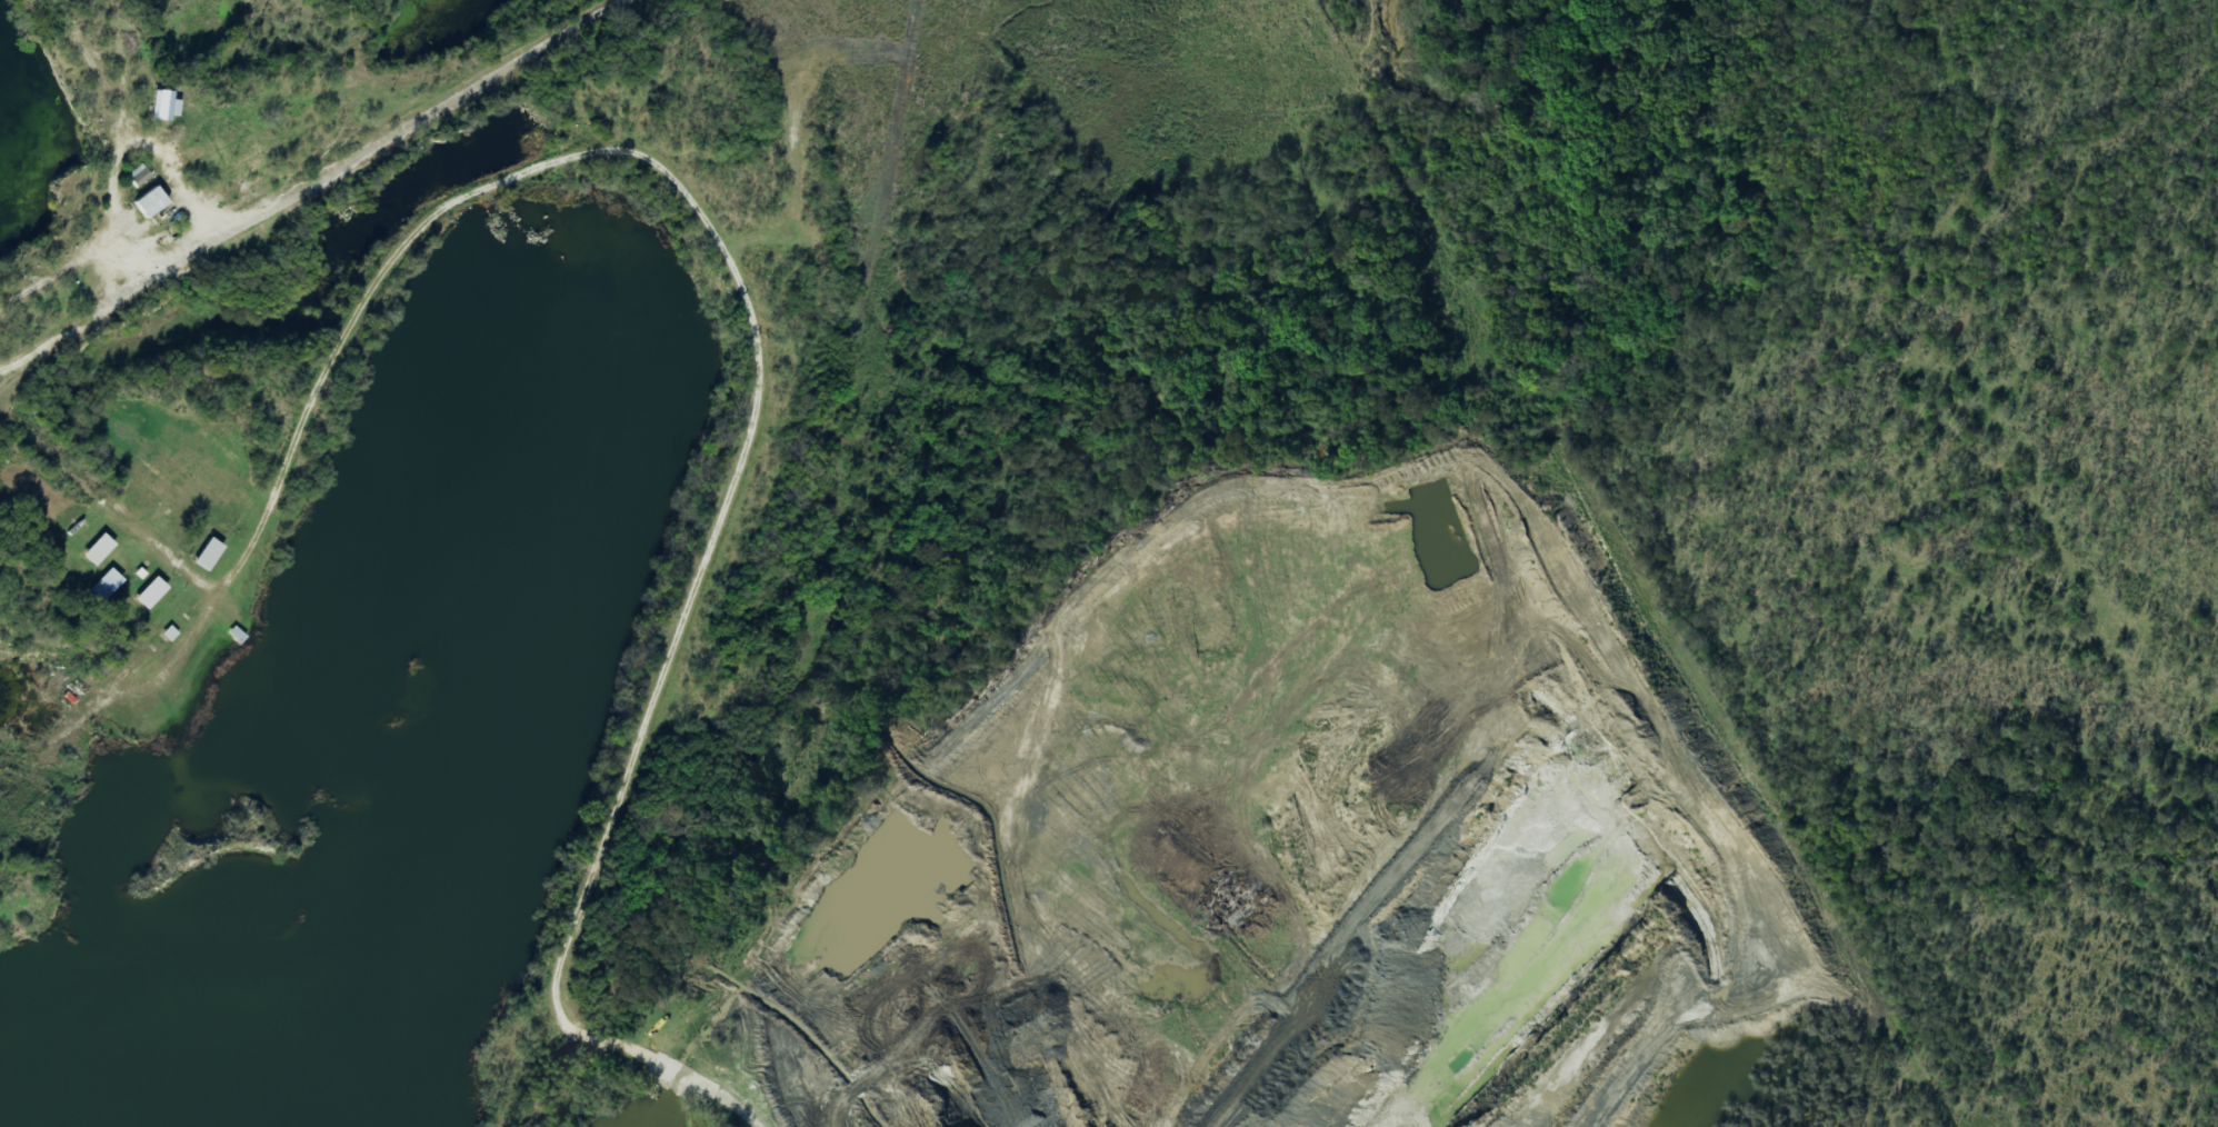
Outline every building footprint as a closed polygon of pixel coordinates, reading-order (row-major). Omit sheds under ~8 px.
[(174,101),(174,92),(155,92),(154,121),(171,122),(172,118),(180,118),(181,101),(174,101)] [(127,175),(137,189),(152,179),(143,165),(127,175)] [(135,203),(147,221),(169,204),(157,187),(135,203)]
